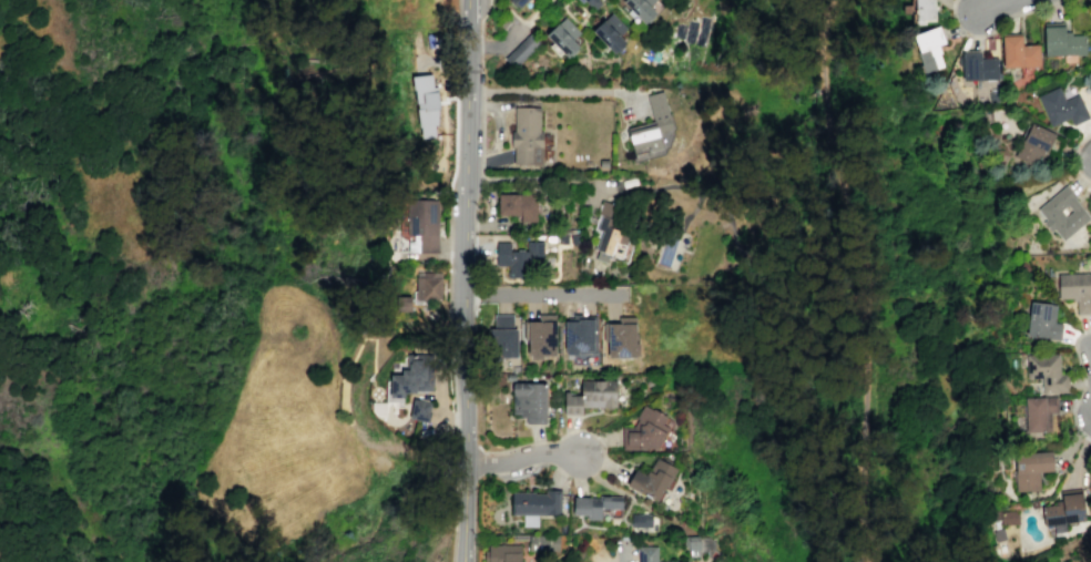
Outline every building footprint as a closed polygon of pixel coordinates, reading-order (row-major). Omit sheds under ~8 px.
[(518,9),(527,0),(508,0),(518,9)] [(646,23),(623,0),(657,0),(652,6),(659,12),(646,23)] [(910,4),(910,0),(933,0),(935,21),(926,22),(926,24),(911,25),(910,13),(901,14),(901,4),(910,4)] [(591,31),(611,12),(626,29),(619,37),(625,43),(613,54),(591,31)] [(543,34),(563,16),(580,32),(572,40),(578,47),(567,58),(543,34)] [(911,34),(938,25),(945,43),(938,45),(940,52),(938,53),(942,65),(924,73),(916,52),(914,53),(910,45),(915,43),(911,34)] [(1063,25),(1063,31),(1070,31),(1070,34),(1085,34),(1085,54),(1043,55),(1042,27),(1063,25)] [(530,32),(540,42),(513,69),(502,58),(530,32)] [(1001,35),(1021,34),(1021,44),(1038,44),(1039,65),(1002,68),(1001,35)] [(961,52),(963,52),(963,50),(978,50),(978,51),(980,51),(980,58),(997,58),(997,79),(961,80),(961,65),(957,65),(957,53),(961,53),(961,52)] [(421,139),(410,75),(430,72),(432,86),(436,86),(437,108),(435,137),(421,139)] [(1037,96),(1058,86),(1064,100),(1078,93),(1089,117),(1072,125),(1069,117),(1050,126),(1037,96)] [(653,124),(645,95),(662,92),(670,123),(655,126),(661,147),(633,154),(628,131),(653,124)] [(513,106),(539,106),(539,131),(542,131),(541,164),(513,164),(513,147),(510,147),(510,131),(513,131),(513,106)] [(1031,122),(1056,133),(1047,152),(1043,151),(1036,166),(1013,156),(1021,139),(1023,140),(1031,122)] [(1065,184),(1077,197),(1074,198),(1090,217),(1062,241),(1052,229),(1050,232),(1042,222),(1044,219),(1036,208),(1065,184)] [(537,194),(537,222),(518,222),(518,215),(497,214),(497,193),(537,194)] [(439,253),(439,200),(408,200),(408,253),(439,253)] [(614,229),(620,205),(603,202),(598,229),(602,231),(595,259),(609,262),(610,255),(625,258),(631,233),(614,229)] [(541,242),(508,242),(508,277),(541,277),(541,242)] [(1090,272),(1090,293),(1090,314),(1075,314),(1074,300),(1071,300),(1071,298),(1058,298),(1057,273),(1090,272)] [(442,276),(417,276),(417,302),(442,302),(442,276)] [(399,311),(410,311),(410,297),(399,296),(399,311)] [(1030,302),(1056,305),(1053,321),(1061,323),(1059,340),(1024,336),(1030,302)] [(597,316),(597,354),(577,354),(565,354),(565,352),(564,352),(564,320),(567,320),(567,318),(572,318),(572,314),(579,314),(579,316),(597,316)] [(492,358),(517,358),(517,315),(492,315),(492,358)] [(618,317),(634,317),(634,344),(639,344),(639,357),(635,357),(635,358),(606,358),(606,341),(603,341),(603,323),(608,323),(618,323),(618,317)] [(528,320),(528,357),(555,357),(555,320),(528,320)] [(406,354),(432,355),(431,376),(432,376),(432,386),(431,386),(431,390),(415,390),(415,392),(404,392),(404,397),(389,397),(390,375),(401,375),(401,369),(408,370),(408,365),(406,365),(406,354)] [(1026,355),(1058,354),(1059,374),(1067,374),(1068,392),(1041,394),(1041,377),(1026,378),(1026,355)] [(581,407),(615,407),(615,380),(580,380),(580,395),(569,395),(569,391),(563,391),(563,415),(581,415),(581,407)] [(512,382),(546,382),(544,423),(526,423),(526,416),(519,416),(519,413),(511,413),(512,391),(511,391),(511,385),(512,385),(512,382)] [(1023,397),(1056,396),(1057,412),(1050,412),(1050,431),(1024,432),(1023,397)] [(412,398),(431,402),(427,421),(408,418),(412,398)] [(656,448),(672,421),(665,418),(666,416),(652,408),(651,409),(643,405),(634,418),(636,419),(632,427),(621,427),(621,449),(639,449),(640,448),(656,448)] [(1051,450),(1052,470),(1038,471),(1039,490),(1014,491),(1013,470),(1014,470),(1013,452),(1051,450)] [(624,484),(655,502),(674,468),(655,457),(646,473),(634,467),(624,484)] [(511,491),(511,514),(522,514),(522,527),(537,525),(537,514),(560,514),(560,489),(544,489),(544,493),(533,493),(534,492),(511,491)] [(1060,494),(1081,491),(1085,521),(1064,524),(1065,531),(1053,533),(1052,524),(1043,525),(1040,505),(1054,504),(1053,501),(1060,500),(1060,494)] [(600,508),(621,509),(621,497),(598,495),(598,498),(572,497),(572,514),(587,514),(587,519),(600,520),(600,508)] [(999,510),(1000,520),(990,520),(989,511),(999,510)] [(999,511),(1000,525),(1018,524),(1017,510),(999,511)] [(651,513),(631,513),(631,527),(651,527),(651,513)] [(1002,528),(1006,539),(995,542),(991,531),(1002,528)] [(528,536),(529,550),(541,549),(540,535),(528,536)] [(700,556),(700,535),(687,535),(689,558),(700,556)] [(520,545),(486,545),(486,561),(520,561),(520,545)] [(657,546),(638,545),(638,561),(656,561),(657,546)]
